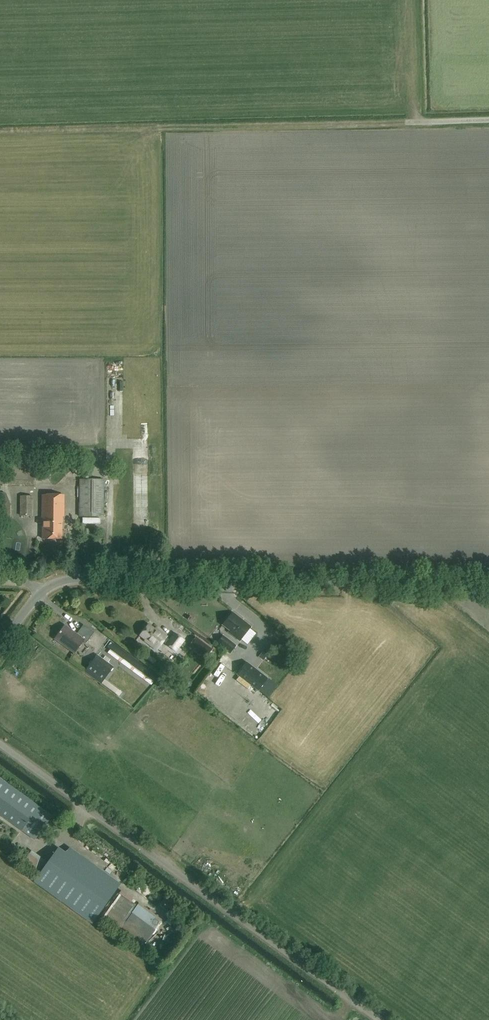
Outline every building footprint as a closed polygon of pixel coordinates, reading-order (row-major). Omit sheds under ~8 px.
[(104,480),(80,480),(79,516),(104,517),(104,480)] [(5,491),(0,492),(0,515),(10,515),(10,504),(5,491)] [(64,495),(43,495),(42,516),(43,516),(43,539),(61,539),(61,516),(63,516),(64,495)] [(32,516),(32,496),(20,496),(21,516),(32,516)] [(252,628),(233,613),(223,626),(230,632),(229,633),(241,642),(252,628)] [(169,641),(148,625),(140,636),(145,640),(144,641),(157,651),(163,643),(175,652),(183,641),(174,634),(169,641)] [(93,633),(84,626),(77,636),(64,627),(55,640),(74,654),(84,641),(84,640),(86,642),(93,633)] [(255,627),(243,640),(253,650),(265,637),(255,627)] [(237,646),(223,636),(217,644),(231,654),(237,646)] [(196,637),(189,645),(206,657),(212,649),(196,637)] [(187,657),(191,652),(184,648),(180,653),(187,657)] [(153,686),(156,682),(113,649),(110,653),(153,686)] [(101,684),(113,668),(97,656),(85,672),(101,684)] [(228,659),(227,664),(236,667),(238,662),(228,659)] [(238,676),(270,698),(281,682),(249,660),(238,676)] [(223,672),(217,668),(200,692),(206,696),(223,672)] [(13,825),(29,801),(0,781),(0,816),(13,825)] [(37,839),(45,830),(32,818),(24,828),(37,839)] [(39,876),(36,879),(91,919),(115,886),(60,846),(39,876)] [(151,894),(154,887),(147,885),(144,892),(151,894)] [(182,909),(165,897),(159,906),(176,918),(182,909)] [(139,905),(126,926),(152,941),(164,919),(139,905)]
